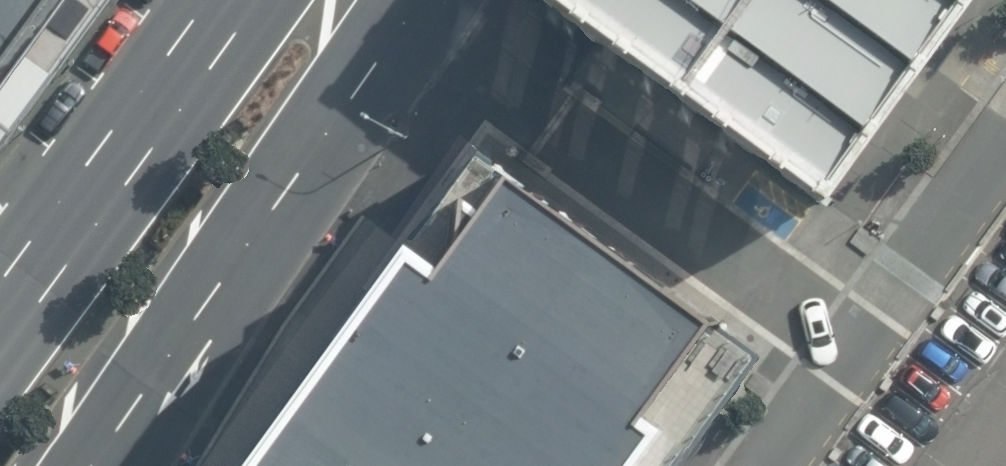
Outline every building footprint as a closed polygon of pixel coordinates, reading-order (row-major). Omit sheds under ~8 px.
[(112,0),(0,0),(0,154),(112,0)] [(537,3),(603,52),(832,218),(838,210),(938,74),(960,42),(980,15),(991,0),(532,0),(537,3)] [(696,447),(720,414),(740,387),(759,359),(574,226),(476,156),(409,249),(405,246),(245,465),(682,465),(696,447)]
